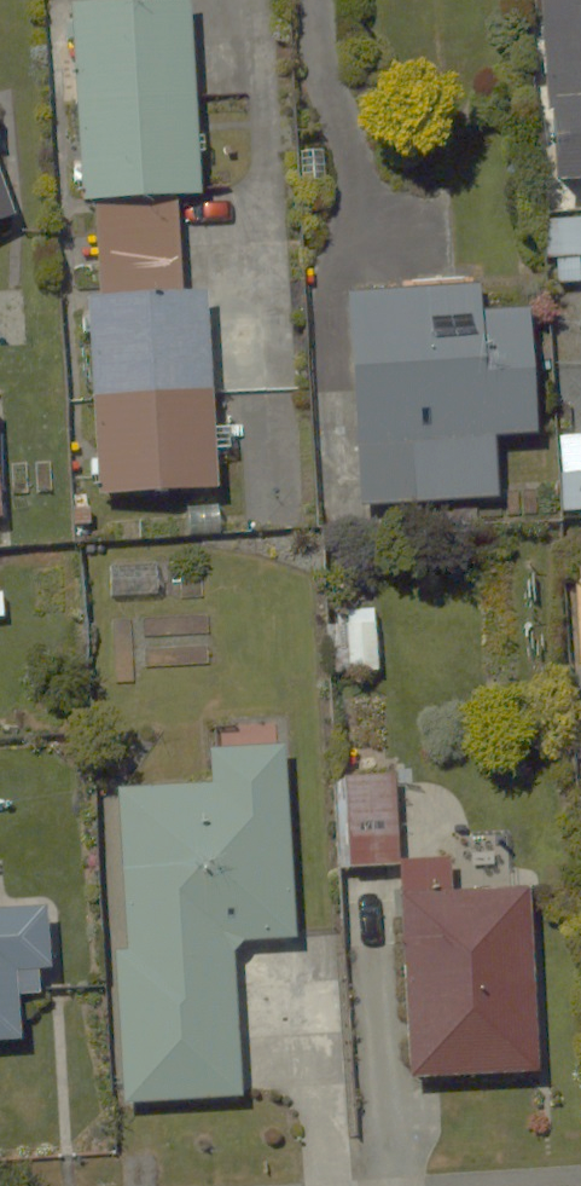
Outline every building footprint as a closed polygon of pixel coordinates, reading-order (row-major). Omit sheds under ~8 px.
[(71,2),(83,202),(202,195),(190,0),(100,0),(71,2)] [(556,284),(579,283),(579,256),(580,256),(580,0),(540,0),(555,184),(574,182),(575,213),(539,214),(540,257),(555,256),(556,284)] [(14,217),(0,176),(0,222),(14,217)] [(180,205),(94,208),(96,299),(87,299),(93,490),(212,486),(206,296),(183,296),(180,205)] [(483,313),(482,283),(345,291),(357,505),(494,497),(490,430),(531,427),(525,311),(483,313)] [(559,475),(560,508),(580,507),(580,474),(559,475)] [(12,624),(10,569),(0,569),(0,624),(12,624)] [(321,620),(326,674),(381,668),(376,614),(321,620)] [(112,946),(117,1107),(236,1104),(231,939),(293,937),(287,747),(213,750),(214,781),(120,784),(124,945),(112,946)] [(400,769),(337,770),(339,866),(397,865),(402,1069),(538,1066),(533,881),(458,883),(458,859),(402,861),(400,769)] [(11,1038),(10,974),(50,973),(49,909),(0,910),(0,1038),(11,1038)]
